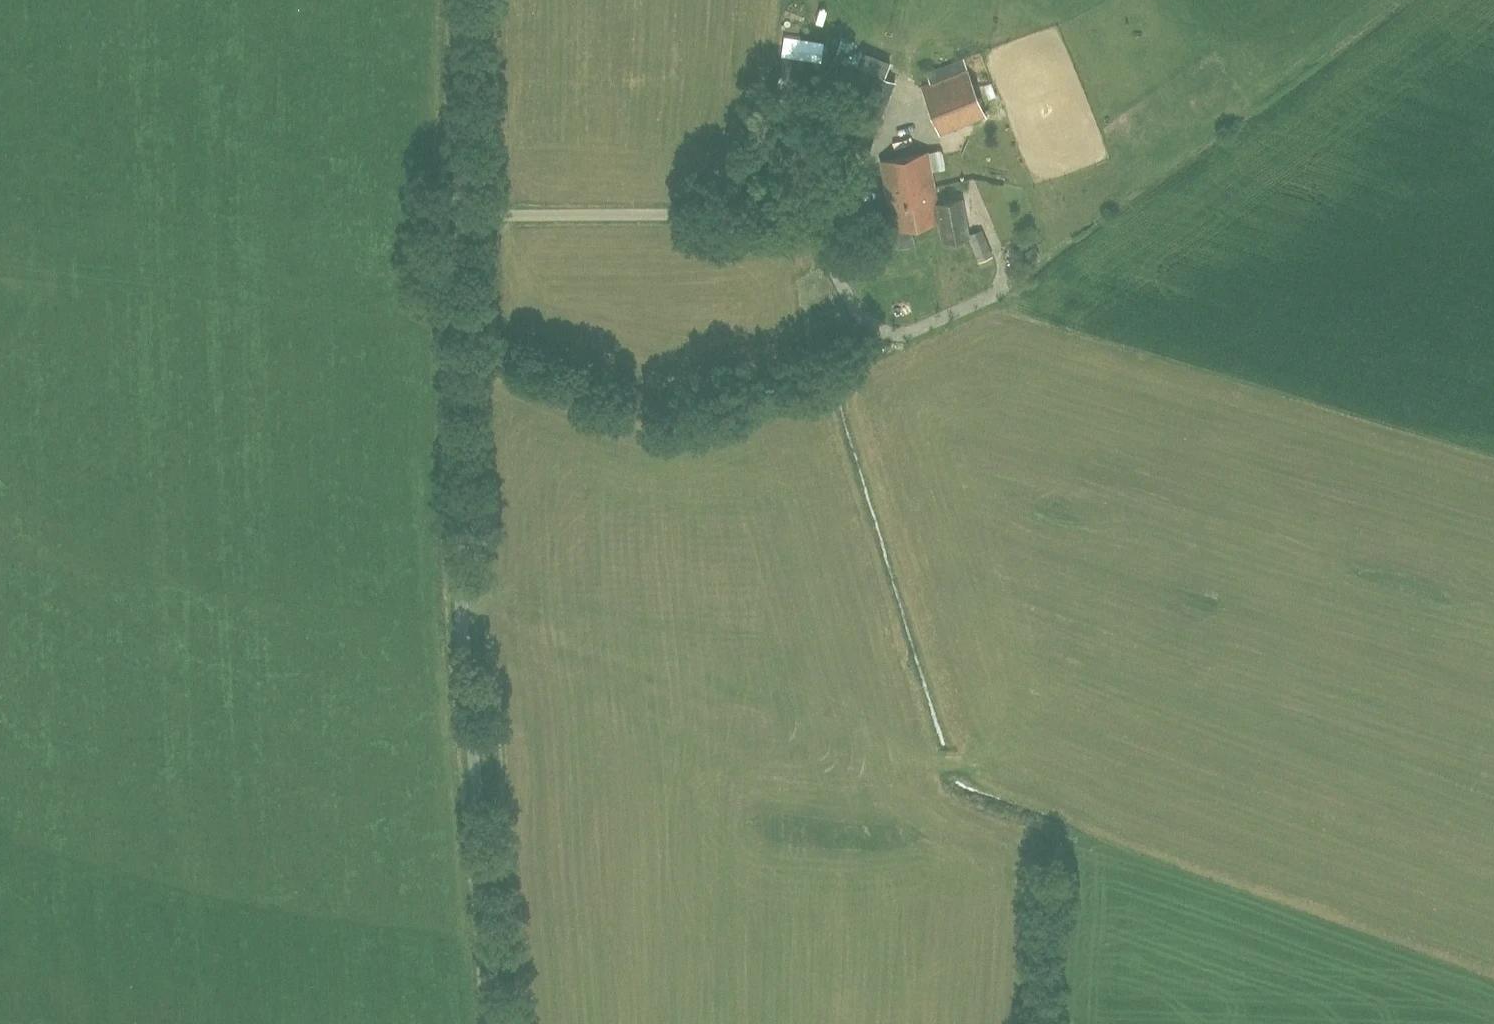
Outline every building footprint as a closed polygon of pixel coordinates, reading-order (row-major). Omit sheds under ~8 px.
[(856,111),(881,122),(898,81),(884,75),(889,62),(864,52),(858,68),(871,72),(856,111)] [(776,86),(807,87),(809,56),(777,55),(776,86)] [(922,86),(940,133),(986,115),(968,68),(922,86)] [(878,124),(831,104),(816,140),(862,160),(878,124)] [(960,199),(938,203),(931,171),(945,168),(943,152),(940,150),(928,152),(928,151),(881,160),(887,192),(894,228),(937,220),(941,242),(946,241),(965,237),(962,221),(964,221),(960,199)]
